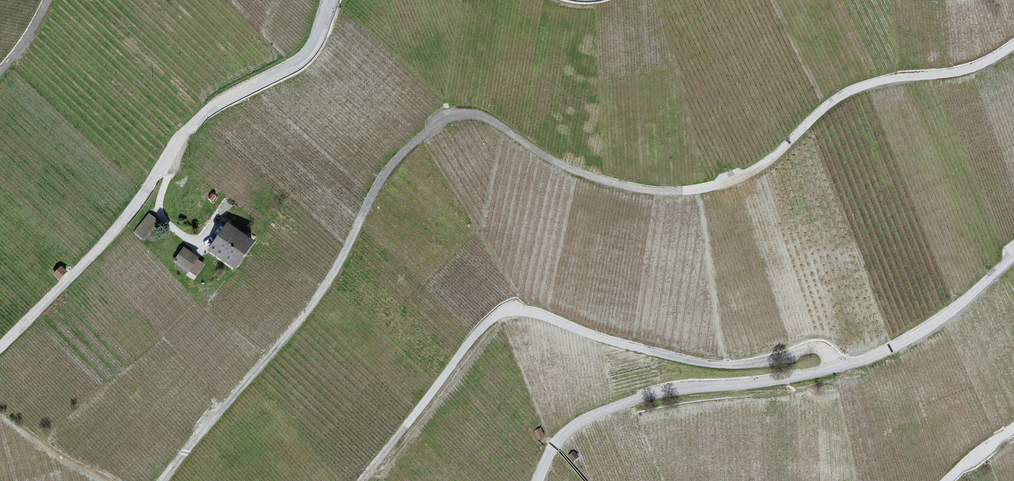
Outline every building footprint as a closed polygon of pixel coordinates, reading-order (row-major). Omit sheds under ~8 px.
[(145,237),(159,219),(150,212),(136,230),(145,237)] [(250,244),(224,226),(205,252),(231,271),(250,244)] [(174,259),(197,275),(207,260),(184,245),(174,259)]
